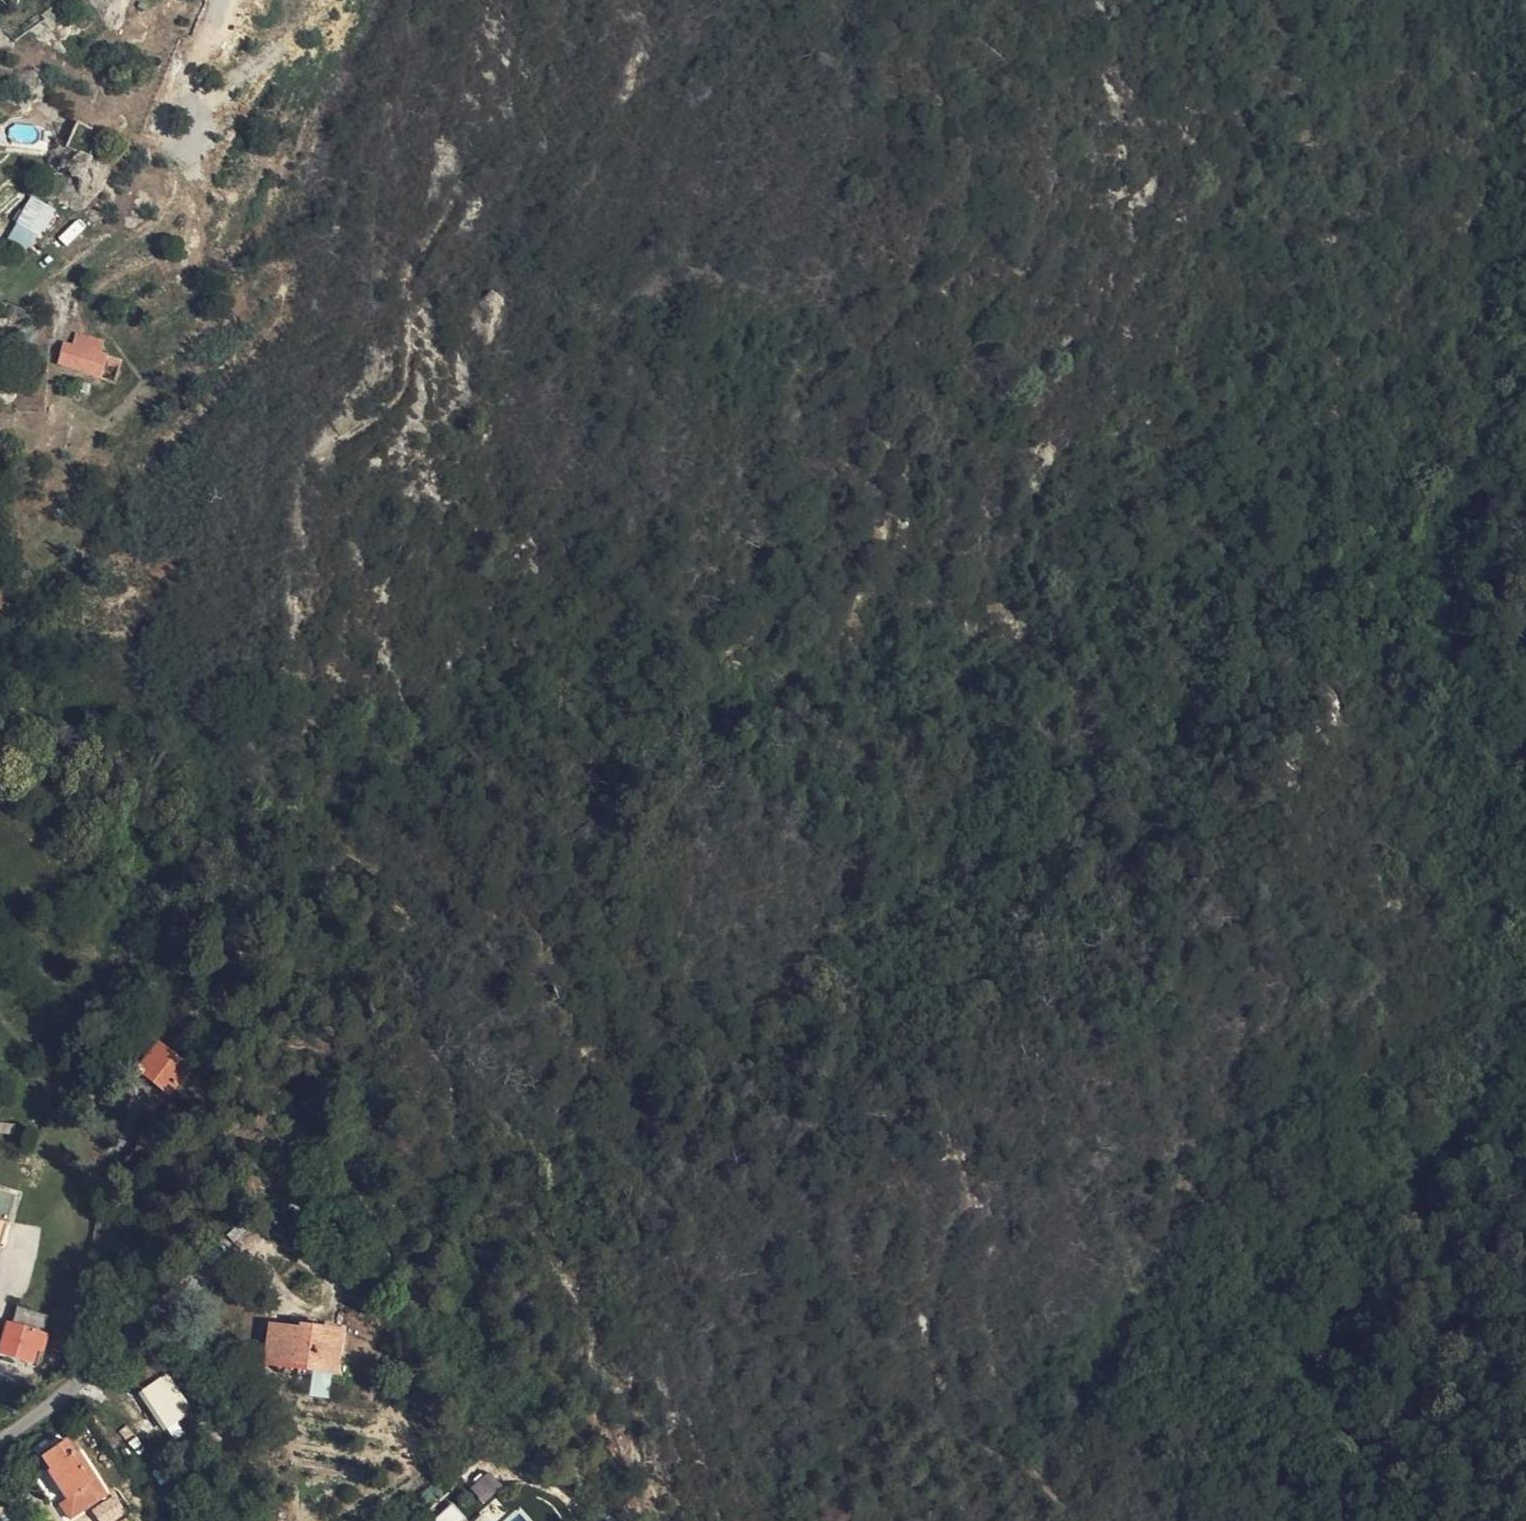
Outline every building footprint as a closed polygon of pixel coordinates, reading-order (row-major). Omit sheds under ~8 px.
[(31,194),(7,237),(31,250),(55,207),(31,194)] [(85,377),(92,356),(85,353),(88,344),(62,333),(58,342),(49,339),(41,360),(85,377)] [(105,361),(92,356),(85,377),(98,382),(105,361)] [(132,1069),(153,1088),(174,1062),(145,1038),(130,1057),(120,1057),(119,1058),(117,1061),(117,1066),(118,1069),(122,1072),(127,1072),(132,1069)] [(12,1356),(17,1340),(23,1342),(28,1329),(22,1326),(29,1309),(0,1299),(0,1352),(12,1356)] [(33,1344),(50,1350),(64,1313),(46,1306),(33,1344)] [(330,1356),(335,1319),(297,1314),(297,1319),(265,1315),(261,1352),(297,1357),(297,1352),(330,1356)] [(17,1340),(12,1356),(17,1357),(23,1342),(17,1340)] [(181,1397),(158,1362),(134,1378),(165,1423),(173,1417),(166,1407),(181,1397)] [(59,1508),(84,1491),(76,1479),(85,1473),(65,1445),(70,1442),(61,1428),(33,1445),(61,1486),(49,1494),(59,1508)]
